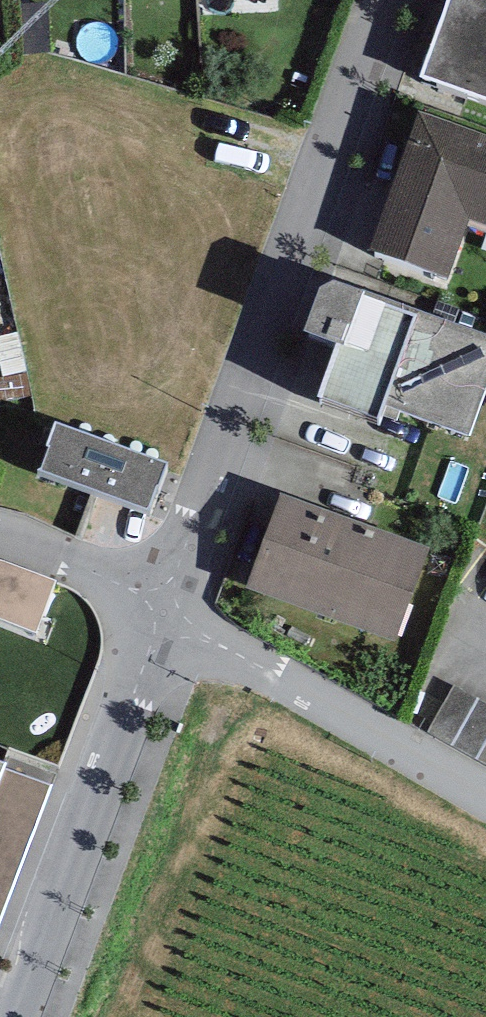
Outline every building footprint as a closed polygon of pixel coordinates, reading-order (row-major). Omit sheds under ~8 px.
[(420,89),(485,112),(485,0),(452,0),(420,89)] [(419,124),(368,262),(448,290),(469,232),(485,238),(485,148),(419,124)] [(332,306),(322,302),(304,353),(337,365),(319,416),(380,438),(385,424),(469,454),(485,408),(485,353),(418,329),(416,336),(332,306)] [(167,480),(55,440),(38,486),(148,525),(167,480)] [(428,560),(279,506),(245,601),(394,655),(428,560)] [(455,689),(429,735),(485,766),(485,707),(455,689)] [(8,784),(0,805),(0,925),(52,791),(11,776),(8,784)] [(8,784),(0,780),(0,805),(8,784)]
